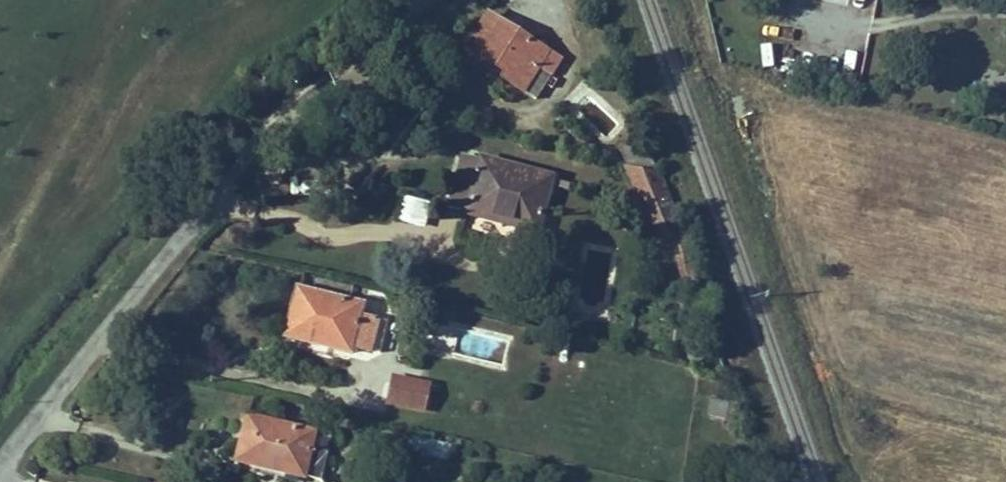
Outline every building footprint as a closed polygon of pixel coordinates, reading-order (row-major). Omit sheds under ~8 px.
[(469,44),(506,68),(503,73),(539,96),(558,66),(543,56),(548,47),(491,11),(469,44)] [(543,56),(558,66),(563,57),(548,47),(543,56)] [(540,230),(555,173),(479,153),(477,158),(462,154),(448,206),(540,230)] [(668,225),(647,166),(617,158),(644,234),(668,225)] [(432,202),(402,194),(396,217),(426,225),(432,202)] [(354,347),(371,351),(379,318),(362,314),(365,300),(296,283),(284,335),(353,351),(354,347)] [(425,410),(430,382),(393,374),(387,402),(425,410)] [(296,423),(244,411),(234,459),(307,475),(316,433),(295,428),(296,423)] [(412,436),(410,452),(448,456),(449,440),(412,436)]
